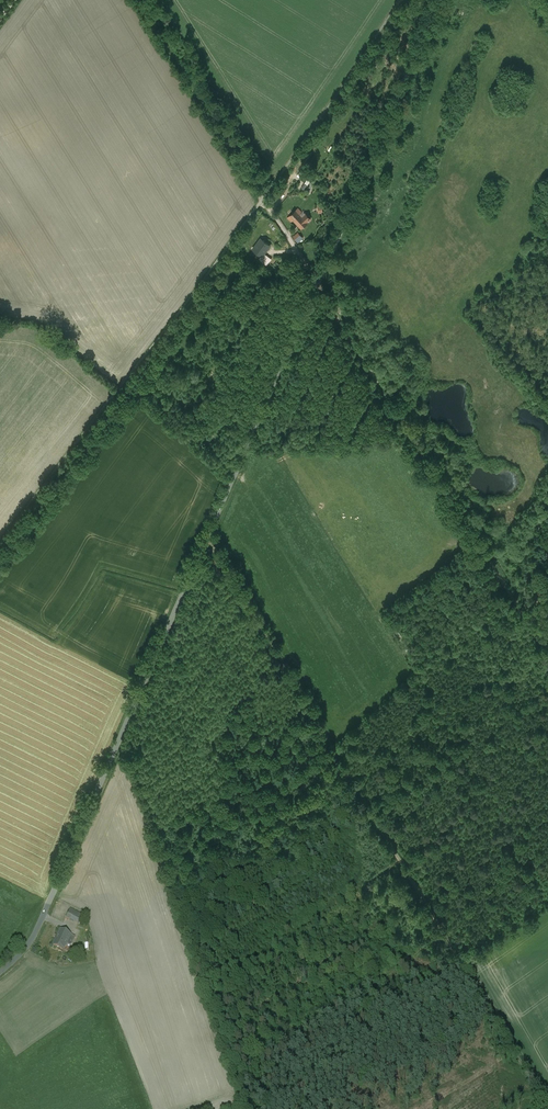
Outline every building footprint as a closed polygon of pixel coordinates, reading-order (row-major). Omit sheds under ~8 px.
[(300,214),(293,206),(285,214),(288,217),(290,215),(298,223),(304,218),(304,217),(307,215),(303,211),(300,214)] [(298,232),(294,236),(298,241),(303,237),(298,232)] [(270,245),(261,238),(253,249),(262,256),(270,245)] [(82,914),(70,908),(66,917),(78,923),(82,914)] [(71,935),(60,929),(53,943),(52,945),(63,950),(64,950),(66,944),(68,940),(71,935)]
